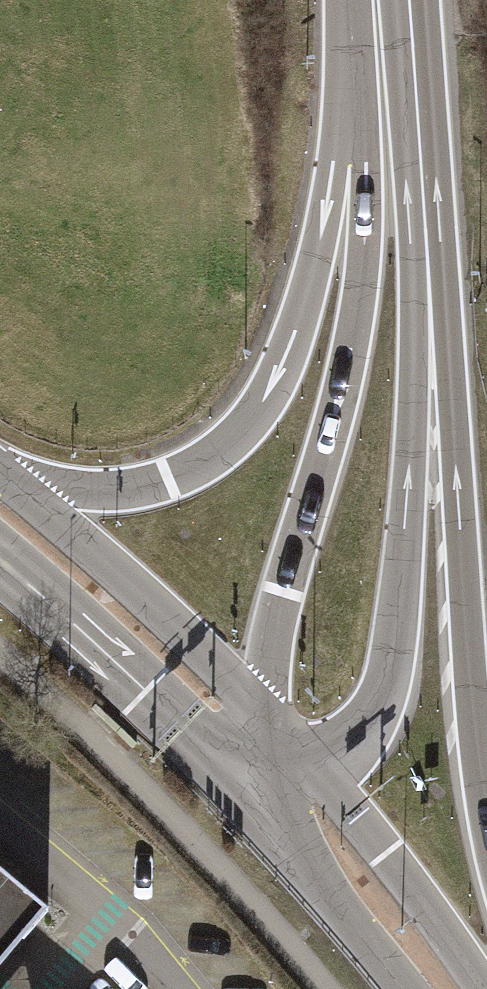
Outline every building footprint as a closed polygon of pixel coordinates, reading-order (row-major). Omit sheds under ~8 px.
[(50,900),(0,858),(0,959),(50,900)]
